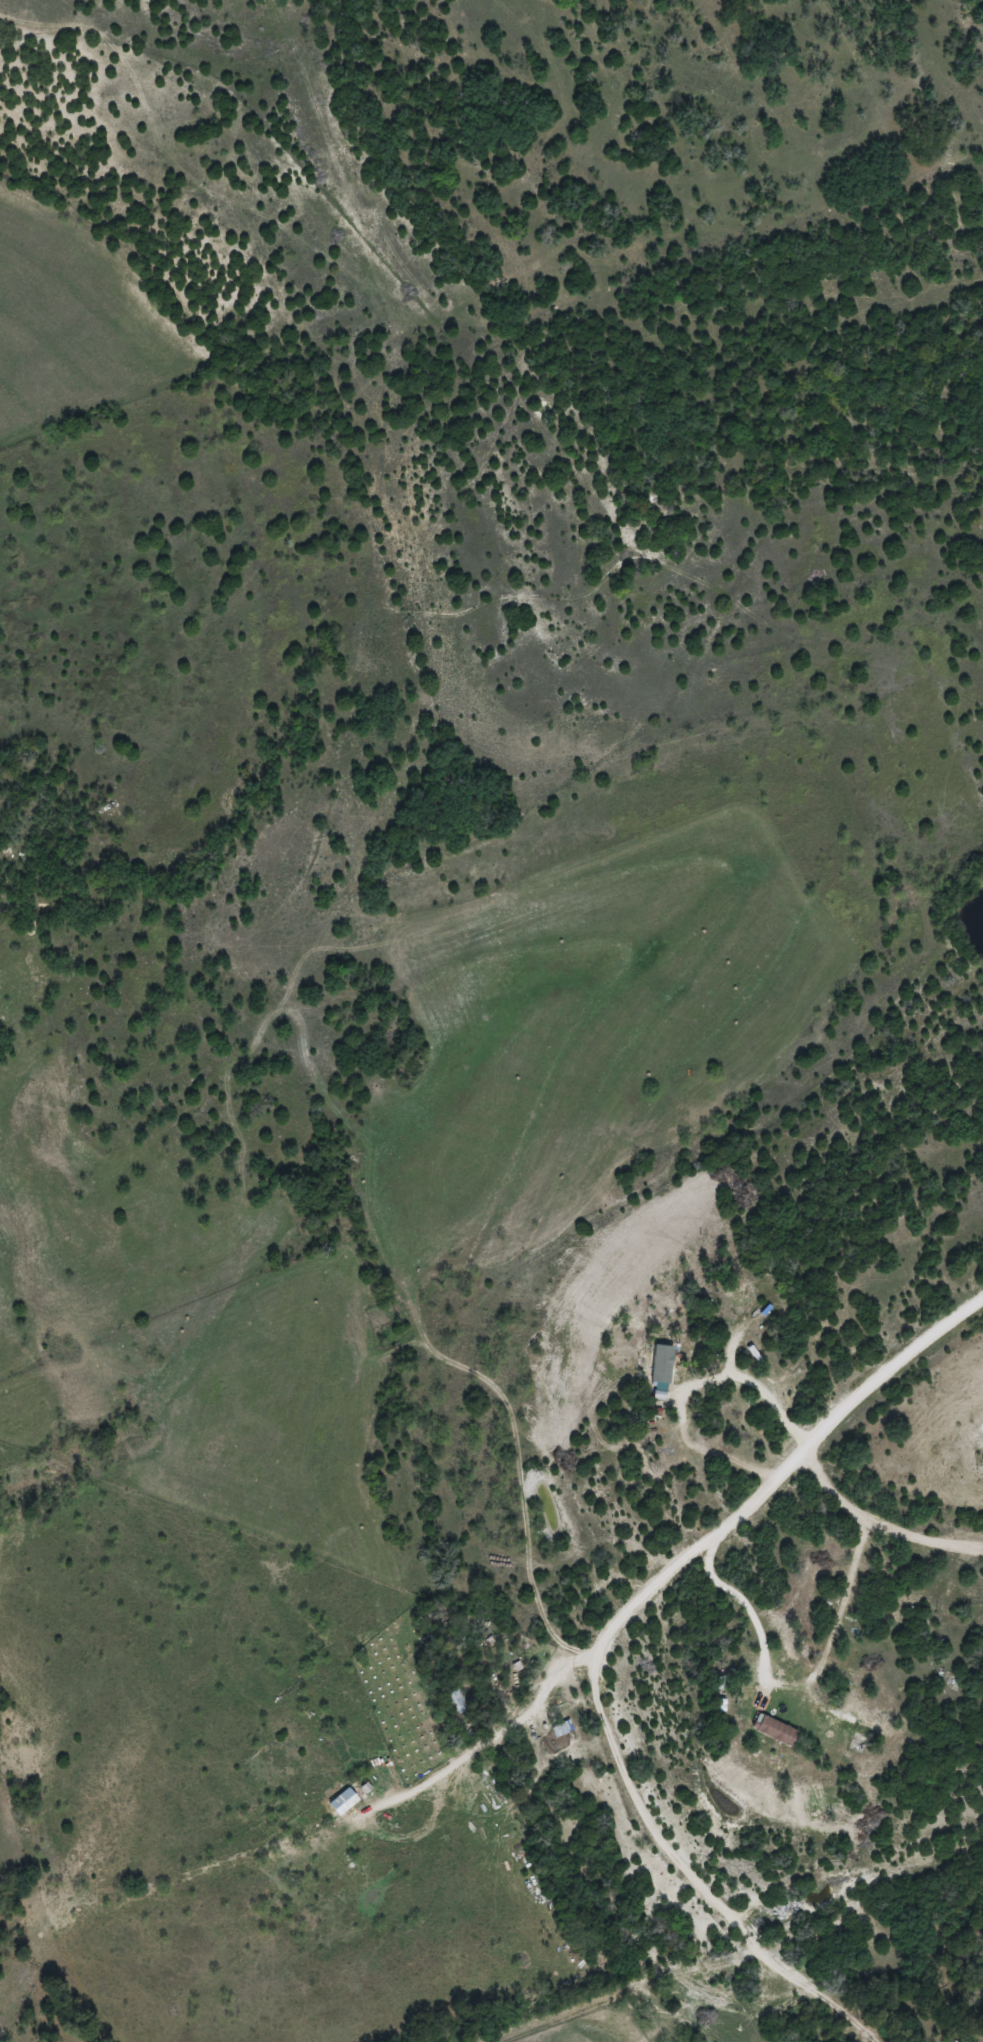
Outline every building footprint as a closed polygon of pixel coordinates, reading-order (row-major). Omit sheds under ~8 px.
[(667,1383),(670,1346),(653,1345),(650,1381),(667,1383)] [(789,1749),(797,1732),(758,1713),(749,1729),(789,1749)] [(572,1731),(568,1720),(549,1726),(553,1737),(572,1731)] [(326,1804),(337,1817),(357,1801),(346,1787),(326,1804)]
